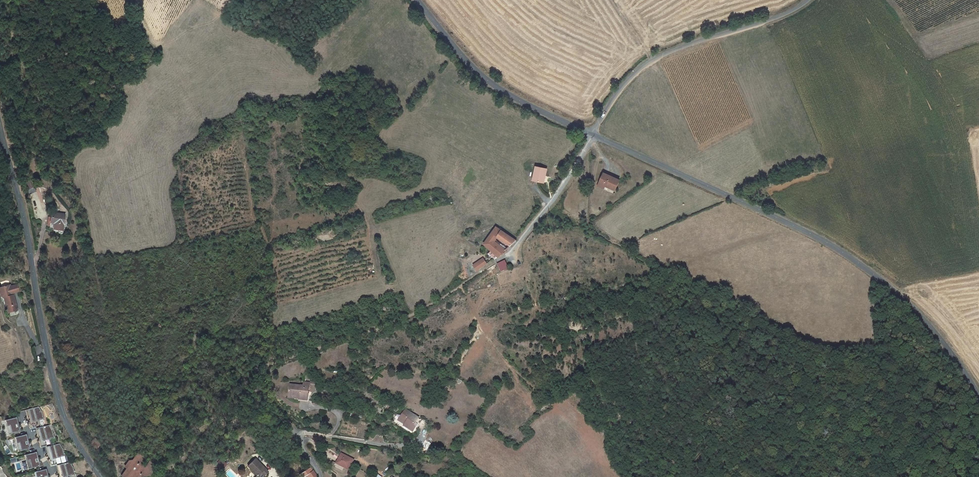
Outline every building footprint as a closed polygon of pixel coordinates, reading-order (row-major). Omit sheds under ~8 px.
[(547,169),(536,166),(533,180),(544,183),(547,169)] [(605,172),(600,182),(606,185),(615,190),(620,180),(605,172)] [(31,179),(26,181),(29,194),(36,191),(31,179)] [(50,226),(50,228),(63,230),(65,215),(52,213),(51,217),(49,217),(48,225),(50,226)] [(493,229),(489,236),(490,236),(489,238),(488,237),(486,239),(487,240),(484,244),(491,251),(489,253),(495,259),(498,257),(506,250),(495,243),(494,242),(495,241),(497,237),(510,246),(517,241),(496,227),(494,230),(493,229)] [(484,261),(476,267),(478,270),(486,264),(484,261)] [(504,262),(497,264),(500,271),(506,269),(504,262)] [(0,288),(0,291),(1,292),(2,297),(3,297),(7,310),(9,311),(17,309),(13,295),(12,295),(11,294),(19,291),(17,285),(11,286),(8,287),(7,286),(0,288)] [(290,384),(289,395),(300,396),(300,399),(300,400),(308,401),(309,386),(310,382),(304,382),(304,386),(290,384)] [(39,407),(26,410),(30,428),(35,427),(36,428),(45,426),(42,412),(39,407)] [(419,418),(406,409),(399,420),(403,422),(404,421),(406,423),(405,425),(409,428),(410,427),(415,430),(416,427),(418,425),(415,423),(419,418)] [(17,417),(5,420),(8,434),(16,432),(20,431),(17,417)] [(45,426),(36,428),(41,447),(46,445),(46,447),(56,445),(52,430),(49,425),(45,426)] [(26,434),(15,437),(18,451),(26,449),(30,448),(26,434)] [(95,438),(90,443),(95,449),(100,445),(95,438)] [(56,445),(46,447),(51,465),(56,464),(57,465),(66,463),(63,449),(60,444),(56,445)] [(36,452),(25,455),(28,469),(36,467),(40,466),(36,452)] [(149,461),(146,467),(144,467),(140,465),(139,462),(140,461),(142,460),(143,458),(136,454),(135,456),(136,458),(134,461),(130,461),(131,465),(129,465),(129,466),(127,469),(126,472),(130,474),(129,476),(133,476),(134,475),(141,473),(143,476),(150,474),(150,471),(153,471),(152,468),(155,467),(154,464),(149,461)] [(354,460),(342,454),(337,463),(349,469),(354,460)] [(217,464),(223,469),(227,464),(222,459),(217,464)] [(255,459),(248,466),(257,476),(259,474),(262,476),(264,475),(268,472),(255,459)] [(57,465),(60,476),(76,476),(73,467),(70,462),(66,463),(57,465)] [(34,472),(36,476),(48,476),(46,469),(34,472)]
